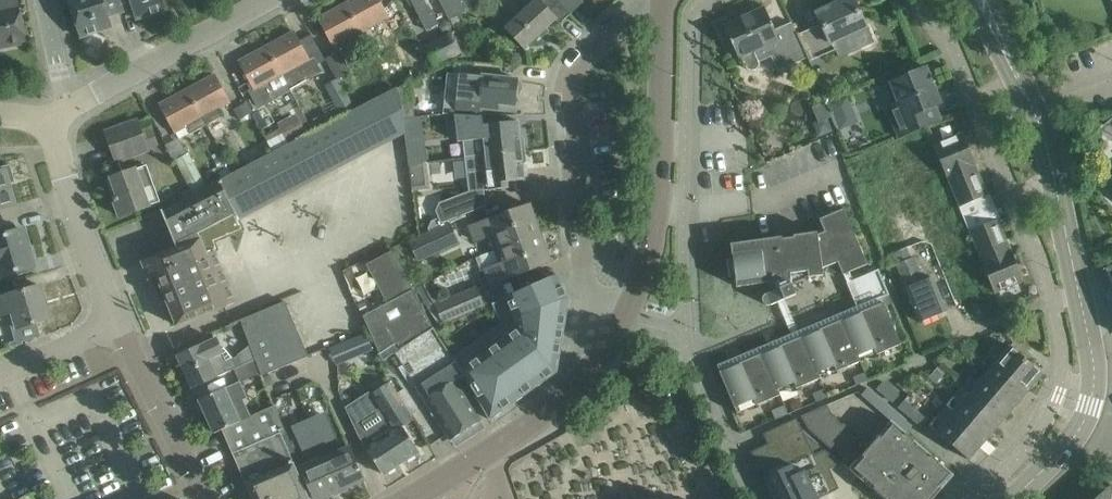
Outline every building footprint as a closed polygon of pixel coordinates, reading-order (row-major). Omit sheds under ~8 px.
[(19,8),(17,0),(0,0),(0,48),(27,42),(19,8)] [(121,12),(117,0),(69,0),(81,37),(112,27),(108,16),(121,12)] [(121,12),(133,8),(137,19),(167,9),(165,0),(117,0),(121,12)] [(346,3),(361,31),(389,15),(381,0),(352,0),(346,3)] [(443,8),(449,19),(449,20),(468,11),(462,0),(439,0),(443,8)] [(527,8),(505,27),(524,48),(555,19),(560,23),(570,14),(557,0),(520,0),(527,8)] [(570,14),(584,1),(583,0),(557,0),(570,14)] [(797,32),(796,33),(808,59),(809,62),(837,50),(833,41),(849,33),(855,46),(858,48),(861,50),(865,50),(868,49),(872,47),(874,44),(875,41),(875,37),(875,33),(870,23),(865,25),(854,0),(845,0),(816,13),(821,22),(797,32)] [(333,46),(361,31),(346,3),(318,19),(333,46)] [(429,4),(417,11),(426,30),(438,23),(429,4)] [(779,71),(808,59),(796,33),(797,32),(793,22),(776,30),(766,7),(725,25),(740,59),(742,58),(746,68),(749,71),(753,72),(757,71),(760,69),(762,65),(761,62),(772,57),(779,71)] [(295,31),(267,46),(281,74),(282,74),(287,83),(303,74),(306,80),(322,71),(314,56),(310,58),(308,55),(301,43),(295,31)] [(461,51),(451,32),(426,46),(436,65),(461,51)] [(281,74),(267,46),(239,62),(253,89),(281,74)] [(339,52),(327,58),(338,78),(350,72),(339,52)] [(941,119),(935,105),(941,103),(934,85),(935,85),(929,70),(928,71),(926,67),(891,82),(899,102),(888,107),(900,136),(941,119)] [(216,74),(187,89),(207,125),(223,116),(219,108),(230,101),(216,74)] [(447,91),(445,113),(445,114),(448,114),(456,114),(456,111),(479,114),(480,107),(498,109),(499,104),(516,106),(518,78),(517,78),(517,79),(482,75),(482,76),(460,74),(458,92),(447,91)] [(338,78),(324,85),(333,100),(346,93),(338,78)] [(404,132),(403,118),(401,95),(397,87),(296,139),(317,178),(404,132)] [(207,125),(187,89),(159,105),(174,132),(186,125),(190,134),(207,125)] [(847,101),(830,108),(839,129),(856,122),(847,101)] [(247,103),(235,109),(240,119),(253,112),(247,103)] [(280,120),(285,132),(271,137),(274,145),(309,133),(301,112),(280,120)] [(321,115),(308,122),(313,131),(326,124),(321,115)] [(826,118),(812,124),(818,137),(832,132),(826,118)] [(461,121),(460,121),(462,140),(483,138),(485,154),(521,150),(518,120),(496,122),(482,124),(482,119),(478,119),(461,121)] [(106,131),(116,160),(147,149),(137,120),(106,131)] [(963,133),(934,145),(946,175),(947,175),(960,206),(959,206),(964,218),(972,215),(967,203),(987,195),(974,164),(975,163),(963,133)] [(182,245),(142,261),(149,279),(157,276),(177,325),(236,302),(215,251),(207,254),(201,238),(200,238),(198,234),(236,214),(239,220),(317,178),(296,139),(162,209),(182,245)] [(431,220),(429,228),(431,232),(450,223),(449,219),(486,205),(484,189),(508,187),(507,181),(524,179),(521,150),(485,154),(469,156),(464,156),(466,171),(468,190),(440,201),(436,210),(438,217),(431,220)] [(189,154),(175,161),(192,192),(206,185),(189,154)] [(408,163),(412,187),(427,185),(423,161),(408,163)] [(17,204),(11,183),(15,181),(10,164),(0,167),(0,209),(17,204)] [(146,165),(111,178),(118,197),(114,199),(120,216),(149,205),(148,204),(159,200),(146,165)] [(530,205),(509,212),(471,226),(476,239),(495,232),(500,247),(540,233),(530,205)] [(808,277),(823,275),(822,267),(837,261),(843,274),(867,264),(844,208),(819,218),(825,231),(817,234),(817,232),(793,235),(794,237),(782,239),(782,237),(730,244),(732,258),(726,259),(729,277),(735,277),(736,287),(770,282),(773,290),(765,294),(764,295),(763,296),(762,297),(762,298),(762,299),(762,301),(763,302),(763,303),(764,304),(765,304),(767,305),(768,305),(769,305),(770,305),(796,294),(791,283),(790,276),(790,273),(807,270),(808,277)] [(970,230),(983,261),(982,261),(994,292),(1023,280),(1011,249),(1009,250),(997,219),(977,227),(972,215),(964,218),(969,231),(970,230)] [(450,223),(431,232),(411,241),(419,258),(458,240),(450,223)] [(3,235),(0,236),(0,277),(35,266),(24,229),(3,235)] [(540,233),(500,247),(506,262),(486,269),(491,283),(550,262),(540,233)] [(888,268),(896,265),(911,301),(920,321),(946,311),(938,290),(933,278),(924,281),(915,257),(912,258),(907,247),(884,257),(888,268)] [(396,342),(398,345),(432,326),(393,251),(367,264),(387,303),(364,316),(380,353),(396,342)] [(771,342),(735,357),(735,359),(745,355),(747,359),(739,363),(740,366),(724,373),(723,370),(719,371),(737,413),(740,411),(737,404),(753,397),(756,405),(780,395),(777,387),(793,380),(796,388),(820,378),(817,370),(833,363),(836,371),(860,361),(857,353),(873,346),(876,354),(900,344),(880,297),(889,294),(878,269),(846,282),(857,307),(859,306),(861,311),(859,312),(860,315),(844,322),(843,319),(819,329),(820,333),(804,339),(800,331),(802,331),(801,329),(785,336),(785,338),(795,334),(797,338),(789,342),(790,345),(774,352),(771,344),(772,343),(771,342)] [(556,371),(568,298),(557,274),(492,303),(504,324),(453,357),(489,418),(489,419),(556,371)] [(2,319),(1,315),(12,312),(17,328),(33,324),(51,318),(41,285),(20,291),(0,297),(0,320),(2,319)] [(443,321),(483,305),(475,286),(435,303),(443,321)] [(282,304),(241,321),(251,345),(253,349),(256,359),(260,372),(261,374),(262,376),(305,358),(304,357),(282,304)] [(456,364),(432,326),(398,345),(414,370),(409,374),(450,440),(482,420),(456,380),(463,375),(456,364)] [(368,332),(351,339),(358,357),(375,350),(368,332)] [(198,346),(178,355),(194,387),(234,369),(238,367),(233,357),(224,348),(221,349),(216,339),(201,346),(200,345),(198,346)] [(246,363),(256,359),(253,349),(251,345),(238,355),(243,365),(246,363)] [(987,356),(1027,391),(1042,373),(1010,346),(1003,353),(996,346),(987,356)] [(1013,408),(1027,391),(987,356),(983,362),(991,369),(981,380),(1013,408)] [(256,359),(246,363),(243,365),(241,366),(234,369),(239,381),(260,372),(256,359)] [(856,385),(868,380),(865,371),(853,376),(856,385)] [(998,425),(1013,408),(981,380),(979,383),(971,376),(964,385),(971,391),(966,397),(998,425)] [(219,390),(199,399),(215,433),(222,429),(223,430),(252,418),(251,416),(243,400),(247,398),(239,381),(225,387),(219,390)] [(379,406),(353,423),(359,436),(366,447),(371,456),(382,473),(383,474),(419,451),(402,426),(414,419),(409,412),(398,394),(390,381),(370,394),(379,406)] [(899,395),(883,381),(877,388),(893,401),(899,395)] [(816,402),(828,397),(825,388),(813,393),(816,402)] [(872,390),(866,396),(907,432),(912,425),(872,390)] [(983,442),(998,425),(966,397),(961,404),(953,397),(946,405),(954,412),(952,415),(983,442)] [(898,406),(922,427),(928,420),(904,400),(898,406)] [(801,416),(809,429),(825,443),(844,460),(842,461),(841,462),(845,465),(860,479),(874,490),(884,498),(932,498),(941,489),(954,475),(891,420),(878,435),(869,446),(865,443),(868,441),(858,433),(856,434),(848,425),(846,426),(839,417),(838,417),(831,407),(829,403),(801,416)] [(243,477),(253,498),(310,498),(291,456),(281,434),(286,432),(274,405),(251,416),(252,418),(223,430),(228,443),(243,477)] [(775,419),(788,413),(784,405),(772,410),(775,419)] [(315,498),(318,498),(363,479),(350,447),(340,451),(324,414),(295,427),(311,464),(302,468),(315,498)] [(929,425),(952,445),(969,459),(983,442),(952,415),(944,424),(936,417),(929,425)] [(753,449),(776,498),(821,498),(820,497),(840,487),(833,471),(845,465),(841,462),(842,461),(806,431),(799,416),(765,431),(769,441),(753,449)] [(9,453),(10,453),(0,433),(0,458),(9,453)] [(1105,491),(1102,493),(1096,498),(1111,498),(1111,484),(1105,491)]
